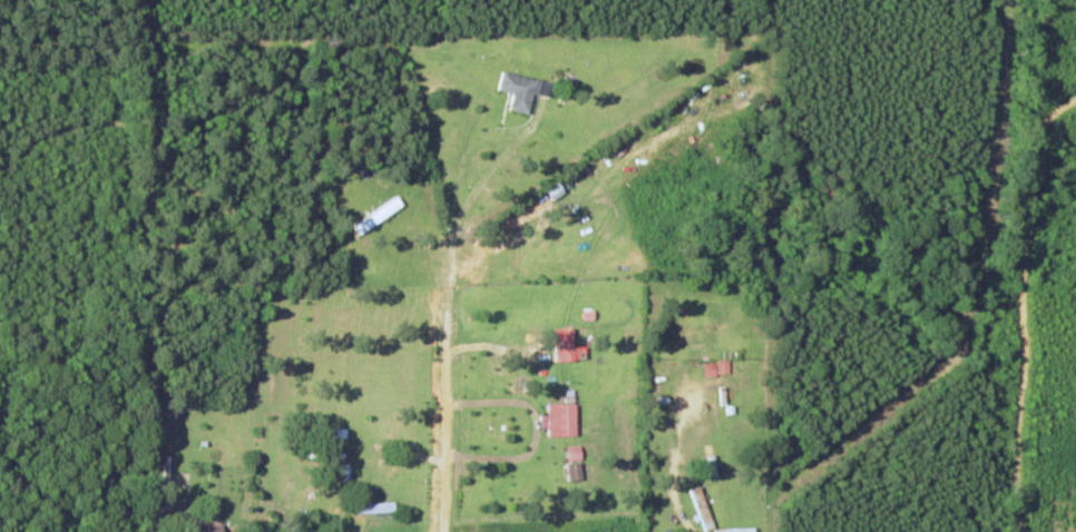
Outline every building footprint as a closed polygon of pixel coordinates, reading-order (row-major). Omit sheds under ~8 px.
[(529,113),(535,93),(550,97),(553,83),(504,69),(498,89),(514,94),(511,108),(529,113)] [(353,222),(359,232),(405,207),(399,197),(353,222)] [(576,360),(575,327),(556,327),(557,360),(576,360)] [(732,375),(732,361),(705,362),(706,375),(732,375)] [(579,436),(578,403),(550,404),(551,415),(543,416),(544,428),(550,428),(551,436),(579,436)] [(569,446),(570,460),(583,460),(583,446),(569,446)] [(190,522),(190,529),(187,529),(187,531),(224,531),(224,523),(190,522)]
